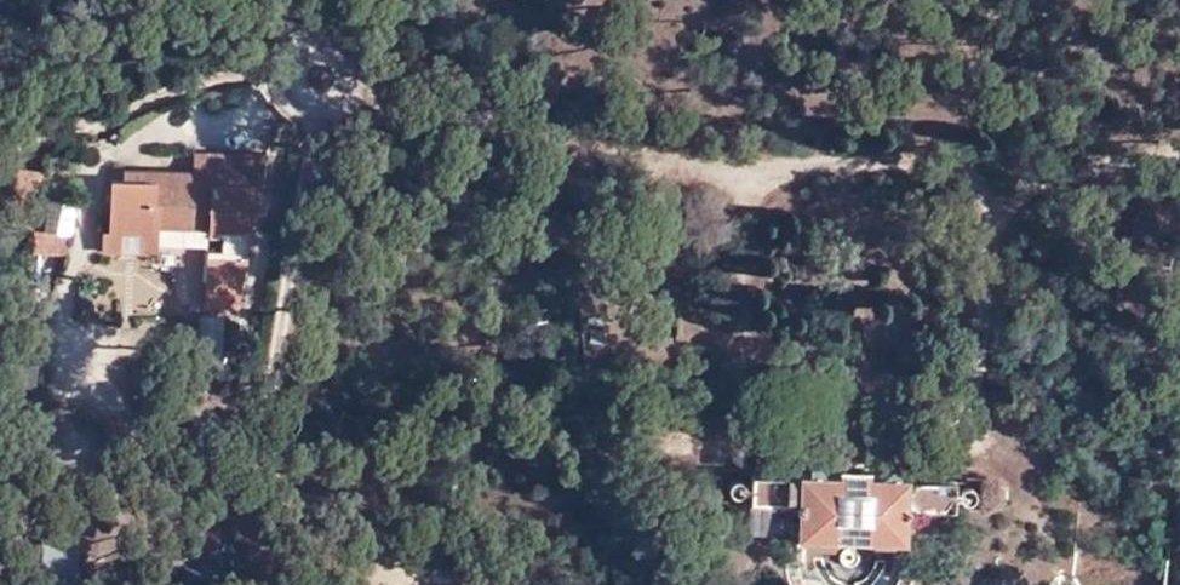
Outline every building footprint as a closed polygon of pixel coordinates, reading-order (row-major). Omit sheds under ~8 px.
[(223,253),(245,253),(256,185),(225,185),(225,155),(190,155),(191,175),(133,173),(132,184),(120,183),(108,183),(107,236),(154,237),(155,229),(205,229),(219,229),(219,238),(218,247),(221,249),(223,253)] [(225,185),(256,185),(261,155),(225,155),(225,185)] [(120,174),(120,183),(132,184),(133,173),(120,174)] [(29,179),(5,175),(1,202),(0,202),(0,233),(20,237),(29,179)] [(28,251),(62,251),(62,235),(62,228),(28,228),(28,251)] [(206,238),(219,238),(219,229),(205,229),(206,238)] [(102,236),(101,251),(154,252),(154,237),(107,236),(102,236)] [(240,282),(245,253),(223,253),(204,253),(203,282),(240,282)] [(236,307),(240,282),(203,282),(203,306),(236,307)] [(678,320),(659,316),(653,344),(674,346),(678,320)] [(222,322),(201,322),(199,368),(220,369),(222,322)] [(840,476),(798,475),(798,478),(750,476),(750,505),(797,506),(796,539),(837,540),(840,476)] [(904,478),(862,477),(859,540),(902,542),(904,509),(951,510),(953,481),(905,481),(904,478)]
